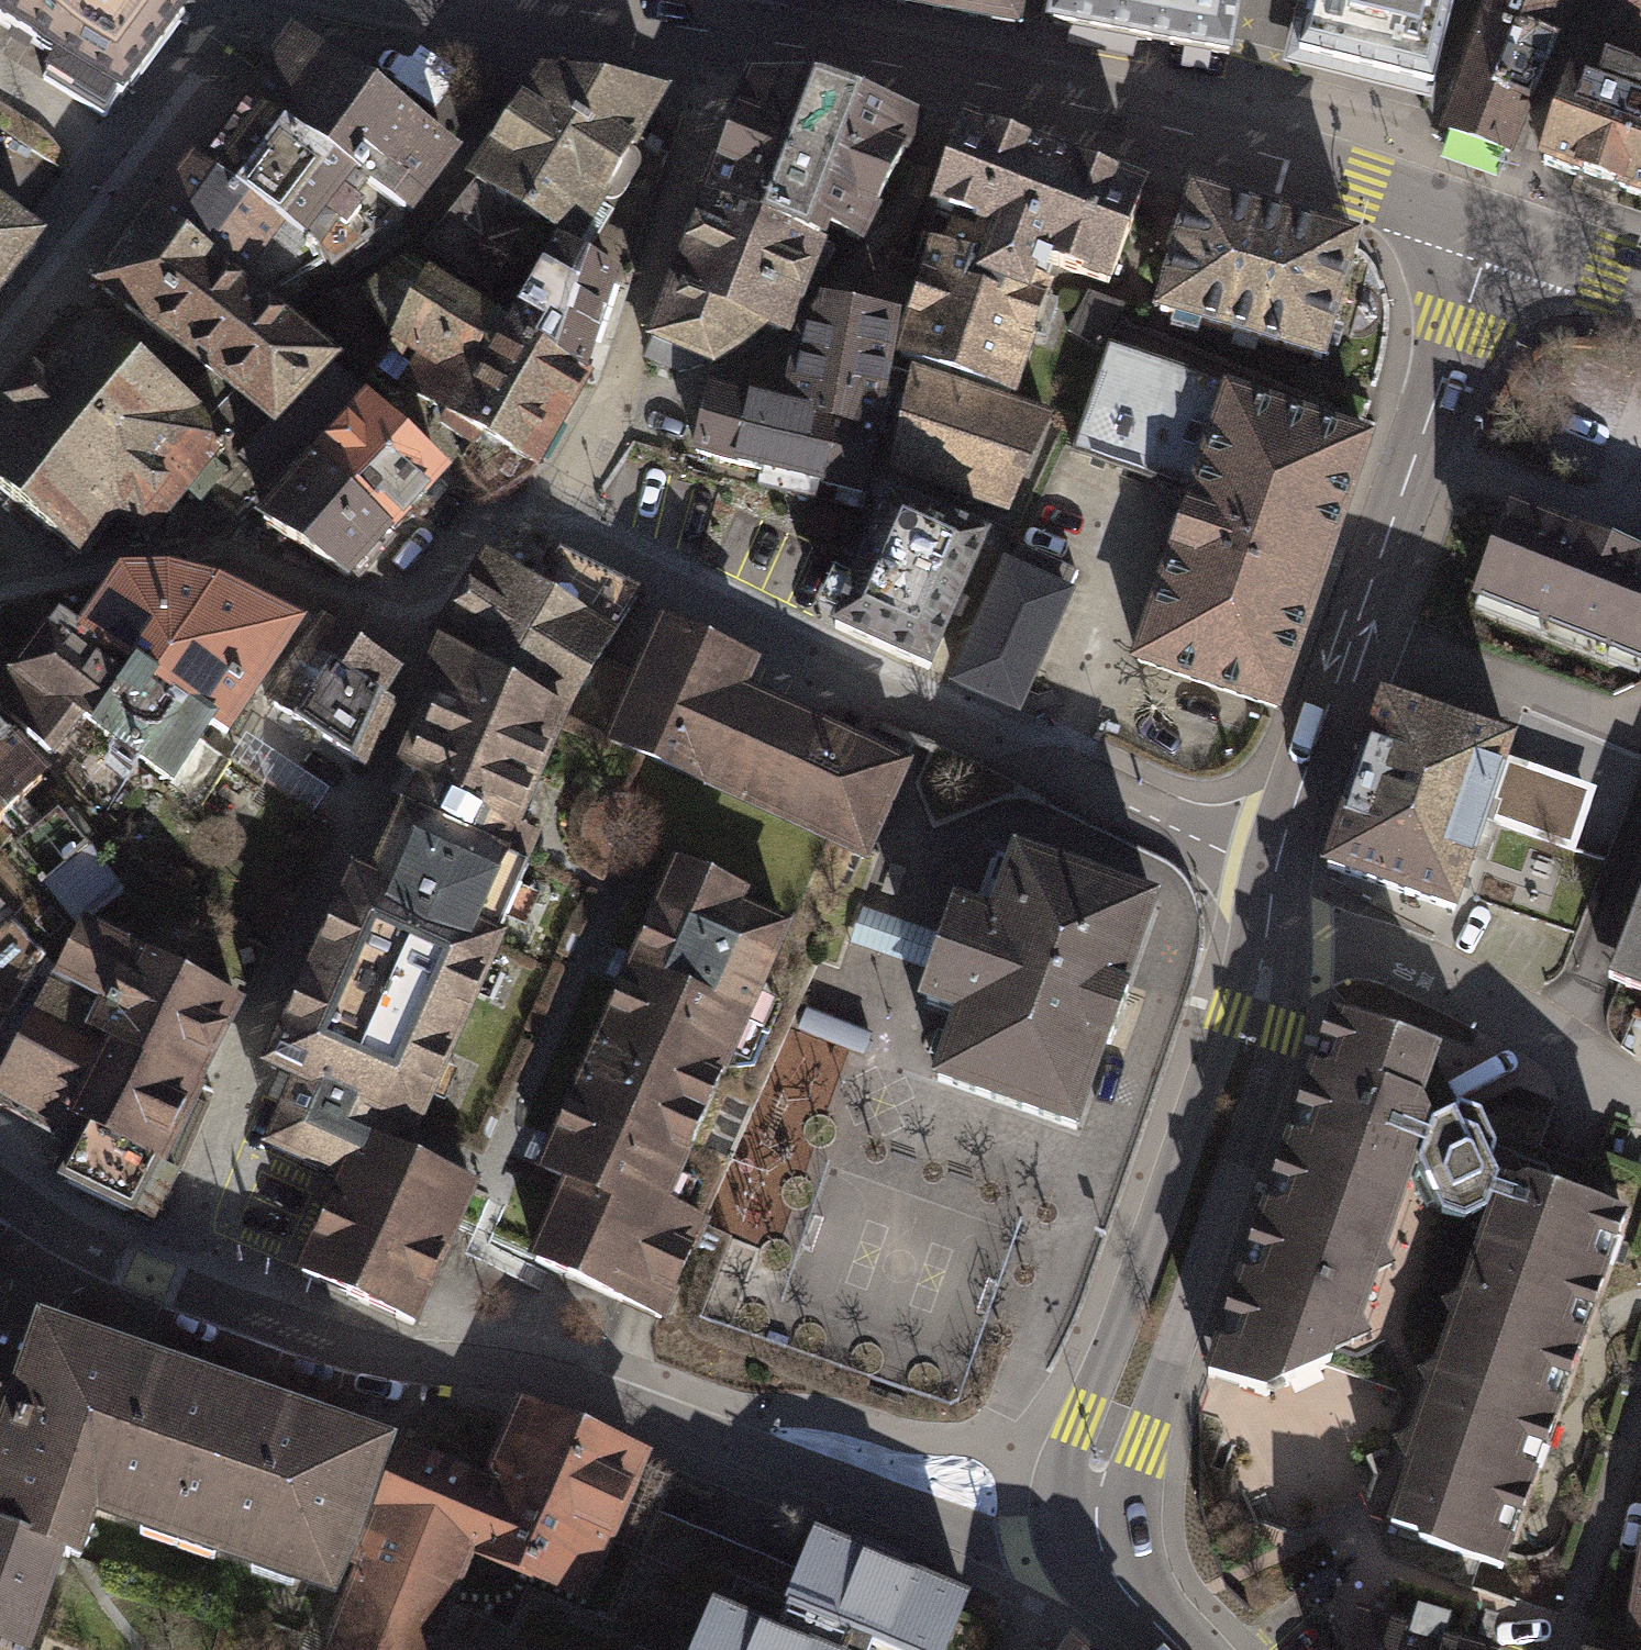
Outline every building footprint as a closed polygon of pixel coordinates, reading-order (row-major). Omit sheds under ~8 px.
[(135,119),(201,31),(196,0),(0,0),(0,33),(135,119)] [(775,5),(1021,49),(1030,0),(776,0),(775,5)] [(1050,36),(1236,71),(1250,0),(1057,0),(1050,36)] [(1282,68),(1435,107),(1463,0),(1299,0),(1282,68)] [(1442,141),(1515,167),(1581,13),(1573,10),(1577,0),(1492,0),(1442,141)] [(1599,51),(1640,84),(1640,0),(1639,0),(1599,51)] [(461,165),(291,43),(274,66),(239,112),(246,118),(231,135),(209,164),(200,158),(177,188),(150,221),(120,260),(87,307),(171,370),(189,381),(198,388),(176,413),(231,453),(236,459),(229,466),(264,498),(363,392),(296,334),(293,339),(270,320),(258,312),(328,271),(332,279),(405,225),(411,233),(461,165)] [(1540,178),(1640,214),(1640,93),(1637,91),(1612,83),(1604,99),(1571,87),(1540,178)] [(671,107),(539,88),(462,197),(465,199),(518,232),(554,254),(577,268),(671,107)] [(815,106),(750,94),(644,355),(714,383),(767,345),(785,349),(827,248),(864,260),(923,136),(815,106)] [(1149,205),(967,140),(931,232),(951,241),(943,261),(931,257),(896,368),(1018,409),(1055,296),(1050,294),(1054,284),(1113,305),(1149,205)] [(518,232),(465,199),(424,252),(482,289),(518,232)] [(1366,254),(1194,203),(1156,330),(1328,381),(1363,265),(1366,254)] [(19,309),(58,257),(0,213),(0,334),(19,309)] [(577,268),(554,254),(511,333),(407,264),(362,299),(391,346),(388,350),(412,368),(397,395),(443,426),(438,433),(472,455),(462,465),(467,477),(492,505),(530,478),(539,482),(593,388),(588,386),(620,290),(577,268)] [(389,357),(355,292),(310,309),(334,349),(353,371),(389,357)] [(708,399),(692,467),(865,507),(881,445),(900,325),(820,311),(818,320),(797,341),(783,411),(708,399)] [(0,407),(0,507),(82,575),(116,533),(146,555),(186,508),(231,453),(176,413),(69,322),(0,407)] [(1237,396),(1108,351),(1070,460),(1190,501),(1128,677),(1284,731),(1380,455),(1234,405),(1237,396)] [(912,381),(890,480),(1013,524),(1055,426),(912,381)] [(363,413),(252,534),(348,597),(450,487),(363,413)] [(236,459),(231,453),(186,508),(198,518),(212,506),(236,529),(264,498),(229,466),(236,459)] [(1505,502),(1466,602),(1640,670),(1640,555),(1505,502)] [(891,509),(830,646),(931,690),(991,553),(891,509)] [(352,858),(261,1063),(291,1076),(286,1086),(261,1143),(338,1176),(296,1271),(417,1324),(480,1181),(398,1144),(402,1134),(406,1126),(418,1132),(509,930),(502,927),(534,855),(542,833),(523,823),(573,707),(642,586),(559,544),(540,575),(485,544),(431,631),(437,633),(421,671),(432,677),(395,762),(417,773),(404,797),(402,796),(371,866),(352,858)] [(1006,572),(950,699),(1021,730),(1077,603),(1068,600),(1080,574),(1020,547),(1008,574),(1006,572)] [(130,658),(89,719),(199,802),(230,758),(201,737),(212,720),(230,732),(256,691),(308,612),(218,567),(167,555),(120,559),(77,618),(74,622),(130,658)] [(56,602),(0,673),(0,705),(54,754),(83,715),(89,719),(130,658),(74,622),(77,618),(56,602)] [(322,608),(264,694),(369,766),(399,697),(387,689),(405,663),(322,608)] [(763,656),(662,611),(604,738),(868,858),(915,756),(752,682),(763,656)] [(50,765),(0,714),(0,814),(50,765)] [(1385,716),(1327,887),(1461,932),(1497,827),(1578,854),(1599,792),(1521,766),(1523,762),(1385,716)] [(59,804),(12,840),(77,923),(84,910),(92,914),(126,888),(59,804)] [(13,830),(0,814),(0,849),(13,830)] [(958,1008),(935,1075),(1084,1125),(1166,887),(1018,837),(996,902),(959,890),(944,934),(932,970),(923,996),(958,1008)] [(10,915),(35,889),(0,851),(0,925),(10,915)] [(750,886),(681,856),(542,1168),(570,1181),(535,1260),(642,1307),(663,1316),(708,1216),(667,1198),(789,922),(743,902),(750,886)] [(1599,984),(1640,1000),(1640,877),(1599,984)] [(944,934),(863,907),(851,943),(932,970),(944,934)] [(83,1133),(63,1172),(154,1218),(180,1168),(166,1161),(207,1080),(204,1078),(248,993),(92,914),(84,910),(77,923),(57,962),(0,1074),(0,1091),(83,1133)] [(0,925),(0,1074),(57,962),(10,915),(0,925)] [(1334,1022),(1207,1383),(1310,1419),(1337,1363),(1440,1403),(1519,1185),(1491,1102),(1429,1085),(1438,1058),(1334,1022)] [(1440,1403),(1395,1528),(1499,1565),(1623,1222),(1558,1199),(1519,1185),(1440,1403)] [(25,1647),(30,1649),(64,1546),(81,1552),(97,1508),(325,1590),(388,1427),(36,1305),(30,1324),(0,1411),(0,1649),(24,1649),(25,1647)] [(30,1324),(3,1316),(0,1313),(0,1411),(30,1324)] [(404,1436),(323,1649),(437,1649),(477,1552),(589,1602),(646,1465),(513,1411),(487,1470),(404,1436)] [(1621,1633),(1640,1638),(1640,1519),(1621,1633)] [(819,1523),(789,1597),(741,1578),(732,1600),(716,1594),(693,1649),(955,1649),(980,1587),(949,1575),(952,1569),(916,1554),(913,1561),(819,1523)] [(1341,1649),(1496,1649),(1498,1645),(1465,1635),(1474,1605),(1391,1580),(1380,1615),(1354,1607),(1341,1649)] [(1078,1628),(1063,1649),(1102,1649),(1078,1628)]
